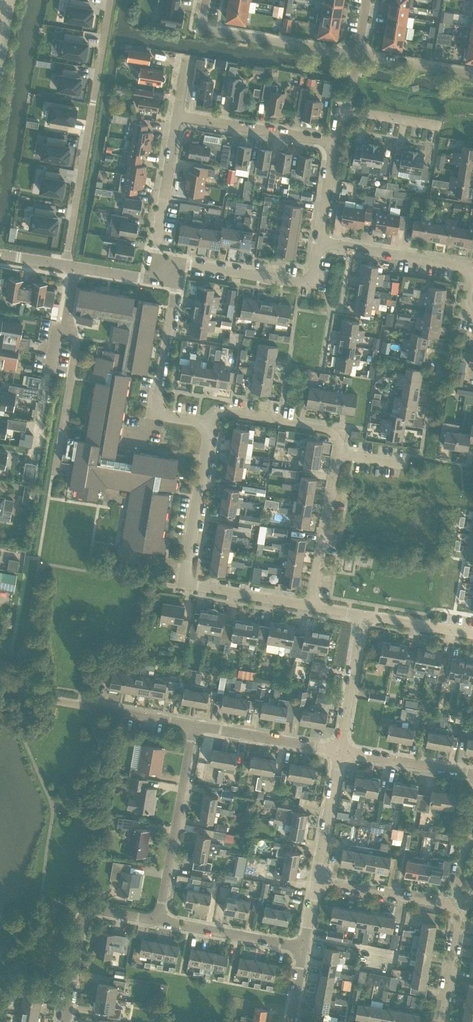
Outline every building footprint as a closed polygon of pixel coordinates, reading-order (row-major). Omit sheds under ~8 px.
[(66,19),(92,24),(93,14),(92,14),(93,9),(92,9),(88,8),(89,1),(83,0),(71,0),(71,5),(68,5),(66,19)] [(163,7),(161,23),(182,26),(184,11),(178,10),(180,0),(166,0),(165,8),(163,7)] [(246,0),(231,0),(229,8),(247,11),(249,1),(253,1),(246,0)] [(324,12),(324,13),(340,16),(342,5),(325,2),(324,12)] [(407,16),(409,6),(409,5),(392,3),(390,13),(407,16)] [(278,16),(282,17),(284,6),(279,5),(274,5),(272,15),(278,16)] [(247,11),(229,8),(228,20),(245,23),(247,11)] [(453,24),(455,13),(442,11),(440,22),(453,24)] [(339,26),(340,16),(324,13),(319,12),(317,23),(318,23),(339,26)] [(405,27),(407,16),(390,13),(388,24),(405,27)] [(337,38),(339,26),(318,23),(316,34),(337,38)] [(409,27),(405,27),(388,24),(386,34),(403,37),(403,38),(407,38),(409,27)] [(443,33),(438,32),(438,37),(437,42),(450,44),(451,35),(443,33)] [(62,39),(60,54),(73,56),(73,58),(81,60),(82,58),(86,58),(86,57),(87,57),(87,56),(86,56),(87,51),(88,51),(88,50),(87,50),(88,48),(88,43),(84,43),(82,42),(84,36),(66,33),(65,40),(62,39)] [(401,49),(403,38),(403,37),(386,34),(384,46),(401,49)] [(470,48),(466,48),(464,60),(472,61),(472,49),(470,49),(470,48)] [(147,67),(148,63),(150,63),(151,53),(130,49),(128,59),(136,61),(135,65),(137,69),(141,69),(139,81),(162,85),(162,82),(164,81),(164,80),(165,79),(166,78),(166,77),(166,76),(165,76),(165,75),(164,74),(164,70),(147,67)] [(207,81),(209,71),(205,70),(206,60),(197,59),(193,83),(200,84),(197,102),(211,104),(214,82),(207,81)] [(61,73),(59,88),(81,91),(82,81),(81,81),(82,76),(77,75),(78,68),(65,66),(63,73),(61,73)] [(236,76),(238,67),(231,66),(229,75),(236,76)] [(244,109),(248,87),(241,86),(242,79),(229,77),(226,93),(233,94),(231,107),(244,109)] [(282,115),(286,93),(277,92),(278,85),(265,83),(263,98),(270,99),(267,113),(282,115)] [(307,99),(307,98),(308,89),(302,88),(299,106),(305,106),(303,119),(318,122),(322,102),(307,99)] [(136,89),(135,95),(141,96),(139,107),(158,111),(160,99),(153,97),(154,92),(144,90),(136,89)] [(51,104),(49,119),(51,120),(50,126),(68,129),(69,122),(74,123),(75,118),(76,118),(78,109),(51,104)] [(114,114),(112,120),(127,123),(128,116),(114,114)] [(132,140),(152,143),(153,137),(152,136),(152,132),(148,131),(149,125),(131,122),(130,128),(134,129),(132,140)] [(45,142),(42,157),(54,159),(54,161),(62,163),(62,161),(69,162),(70,152),(69,152),(70,147),(65,146),(66,139),(49,136),(47,143),(45,142)] [(192,144),(190,156),(209,159),(211,148),(221,150),(222,143),(223,138),(205,136),(204,140),(203,146),(192,144)] [(151,150),(152,143),(132,140),(131,151),(126,150),(125,156),(143,159),(144,153),(149,154),(149,149),(151,150)] [(369,145),(363,144),(361,156),(355,154),(353,167),(363,168),(362,171),(370,172),(374,144),(369,144),(369,145)] [(379,145),(374,144),(370,172),(381,174),(381,172),(387,173),(389,160),(383,159),(385,148),(379,147),(379,145)] [(248,170),(251,147),(239,145),(236,168),(248,170)] [(463,146),(462,153),(455,152),(454,157),(472,160),(472,147),(463,146)] [(250,168),(248,180),(254,181),(256,173),(268,175),(272,150),(260,148),(258,160),(257,167),(251,166),(250,168)] [(411,172),(414,151),(409,150),(409,152),(403,151),(401,162),(394,161),(392,175),(399,176),(400,170),(411,172)] [(423,166),(425,155),(419,154),(419,152),(414,151),(411,172),(421,174),(421,178),(427,179),(429,167),(423,166)] [(268,188),(268,191),(274,192),(274,189),(276,174),(288,176),(289,171),(292,154),(280,152),(278,164),(277,170),(271,169),(271,172),(268,188)] [(292,169),(291,179),(308,182),(312,157),(300,155),(298,170),(292,169)] [(142,165),(143,159),(125,156),(124,162),(128,163),(127,174),(147,177),(148,170),(146,170),(147,166),(142,165)] [(454,157),(453,163),(460,164),(459,170),(472,172),(472,160),(454,157)] [(211,176),(212,169),(195,166),(194,172),(189,171),(188,176),(186,175),(184,189),(186,189),(185,193),(190,194),(189,200),(202,203),(207,175),(211,176)] [(234,184),(236,170),(230,169),(228,183),(234,184)] [(44,177),(41,192),(63,195),(63,194),(64,194),(64,193),(63,193),(64,188),(65,188),(65,187),(64,187),(65,181),(60,180),(61,173),(47,170),(46,177),(44,177)] [(459,170),(458,176),(451,175),(450,181),(472,184),(472,172),(459,170)] [(145,184),(147,177),(127,174),(122,173),(119,190),(137,193),(138,187),(143,188),(144,183),(145,184)] [(98,180),(97,186),(117,190),(118,184),(98,180)] [(244,199),(251,200),(254,182),(247,181),(244,199)] [(472,192),(472,184),(450,181),(449,186),(456,187),(455,194),(472,197),(472,192)] [(112,189),(111,196),(125,198),(127,192),(112,189)] [(313,193),(302,191),(301,198),(311,200),(313,193)] [(266,195),(264,204),(265,204),(269,205),(271,206),(273,196),(266,195)] [(370,223),(373,206),(375,196),(366,195),(364,209),(356,207),(352,227),(359,228),(359,227),(363,227),(364,222),(370,223)] [(114,198),(112,208),(122,210),(124,200),(114,198)] [(140,213),(142,201),(125,198),(124,210),(140,213)] [(300,206),(301,201),(283,198),(282,204),(285,204),(284,213),(303,217),(304,206),(300,206)] [(356,207),(355,207),(345,206),(346,202),(339,201),(336,218),(342,219),(341,224),(345,224),(345,226),(352,227),(356,207)] [(386,233),(389,213),(379,211),(380,207),(373,206),(370,223),(376,224),(375,229),(380,230),(379,232),(386,233)] [(33,214),(30,228),(33,229),(33,231),(41,232),(41,230),(57,233),(58,223),(57,223),(58,218),(53,217),(54,210),(37,207),(35,214),(33,214)] [(233,209),(232,214),(254,218),(255,213),(233,209)] [(203,221),(204,215),(183,210),(182,216),(203,221)] [(301,227),(303,217),(284,213),(282,224),(301,227)] [(407,216),(390,213),(389,213),(386,233),(393,234),(393,232),(398,233),(398,228),(405,229),(407,216)] [(139,223),(128,222),(129,216),(112,214),(111,225),(113,225),(112,234),(121,236),(121,233),(137,236),(139,223)] [(423,239),(427,215),(422,214),(421,221),(414,220),(411,236),(423,239)] [(433,216),(428,215),(427,215),(423,239),(435,241),(438,224),(432,223),(433,216)] [(253,232),(249,231),(252,217),(245,216),(244,222),(240,249),(250,250),(251,246),(252,240),(253,232)] [(447,243),(451,219),(446,218),(445,225),(438,224),(435,241),(447,243)] [(457,220),(451,219),(447,243),(459,245),(462,228),(456,227),(457,220)] [(240,249),(244,222),(238,221),(237,226),(239,226),(238,230),(233,229),(230,247),(240,249)] [(469,222),(468,229),(462,228),(459,245),(471,247),(472,236),(472,222),(469,222)] [(189,244),(192,226),(181,224),(178,242),(189,244)] [(299,237),(301,227),(282,224),(280,234),(299,237)] [(14,241),(15,235),(17,227),(11,226),(9,234),(8,240),(14,241)] [(199,246),(202,227),(192,226),(189,244),(199,246)] [(209,248),(212,229),(202,227),(199,246),(209,248)] [(230,247),(233,229),(222,227),(221,231),(222,231),(219,245),(220,245),(230,247)] [(222,231),(221,231),(212,229),(209,248),(219,249),(220,245),(219,245),(222,231)] [(297,247),(299,237),(280,234),(279,244),(297,247)] [(105,236),(104,242),(108,242),(111,243),(111,247),(109,254),(113,255),(133,258),(135,247),(127,245),(118,244),(116,243),(117,238),(105,236)] [(296,258),(297,247),(279,244),(277,254),(296,258)] [(383,278),(384,273),(377,272),(378,266),(362,263),(359,275),(383,279),(383,278)] [(382,285),(383,279),(359,275),(357,287),(374,290),(375,284),(382,285)] [(26,301),(28,284),(22,283),(23,281),(11,279),(8,298),(19,300),(20,300),(26,301)] [(46,290),(47,284),(35,283),(34,285),(28,284),(26,301),(32,302),(53,306),(56,291),(46,290)] [(218,302),(219,296),(213,295),(214,289),(207,287),(197,286),(195,298),(218,302)] [(444,301),(446,289),(429,286),(428,293),(421,292),(420,297),(444,301)] [(130,354),(128,369),(148,372),(159,303),(135,299),(136,297),(80,287),(77,308),(79,308),(77,320),(93,322),(94,315),(116,319),(113,338),(120,339),(118,349),(123,350),(123,352),(130,354)] [(373,296),(374,290),(357,287),(355,299),(379,303),(379,302),(380,297),(373,296)] [(403,294),(413,296),(414,289),(404,287),(403,294)] [(234,304),(236,293),(237,290),(229,288),(226,303),(234,304)] [(442,313),(444,301),(420,297),(419,303),(427,304),(425,311),(442,313)] [(218,307),(218,302),(195,298),(193,310),(210,312),(211,306),(218,307)] [(252,319),(255,300),(243,298),(240,317),(252,319)] [(378,308),(379,303),(355,299),(353,311),(370,313),(371,306),(378,308)] [(264,321),(267,302),(255,300),(252,319),(264,321)] [(276,323),(279,304),(267,302),(264,321),(276,323)] [(288,325),(291,305),(279,304),(276,323),(288,325)] [(209,319),(210,312),(193,310),(191,322),(214,325),(215,320),(209,319)] [(440,325),(442,313),(425,311),(424,317),(417,315),(416,321),(440,325)] [(364,335),(365,330),(358,329),(359,322),(343,319),(341,331),(364,335)] [(231,329),(233,322),(223,320),(221,327),(231,329)] [(2,333),(1,339),(20,342),(21,336),(23,325),(4,321),(2,333)] [(438,338),(440,325),(416,321),(415,326),(422,328),(421,334),(428,336),(438,338)] [(214,331),(214,325),(191,322),(189,334),(206,336),(207,330),(214,331)] [(363,341),(364,335),(341,331),(339,343),(355,346),(356,340),(363,341)] [(421,334),(411,332),(410,339),(404,338),(403,343),(426,348),(428,336),(421,334)] [(5,367),(16,369),(19,350),(20,342),(1,339),(0,345),(0,366),(5,367)] [(233,340),(230,354),(240,356),(243,342),(233,340)] [(276,359),(278,347),(258,343),(256,355),(276,359)] [(354,352),(355,346),(339,343),(337,355),(360,359),(361,353),(354,352)] [(424,359),(426,348),(403,343),(402,349),(409,350),(407,356),(423,359),(424,359)] [(130,354),(123,352),(106,349),(105,357),(97,356),(93,380),(97,381),(86,440),(68,437),(66,453),(63,452),(62,461),(75,463),(71,487),(79,488),(77,496),(97,499),(100,486),(107,487),(107,483),(131,487),(158,491),(159,488),(175,491),(178,475),(176,475),(179,459),(135,451),(134,458),(116,455),(130,374),(127,373),(128,369),(130,354)] [(274,371),(276,359),(256,355),(254,367),(274,371)] [(359,364),(360,359),(337,355),(335,367),(341,368),(341,372),(351,374),(352,369),(351,369),(352,363),(359,364)] [(407,356),(407,362),(422,364),(423,359),(407,356)] [(196,359),(190,358),(189,365),(182,364),(180,380),(192,382),(196,359)] [(206,367),(200,366),(201,360),(196,359),(192,382),(204,384),(206,367)] [(219,363),(219,362),(213,362),(212,368),(206,367),(204,384),(216,386),(219,363)] [(228,388),(230,371),(223,370),(225,363),(219,363),(216,386),(228,388)] [(272,383),(274,371),(254,367),(252,379),(272,383)] [(421,382),(423,370),(407,367),(406,373),(399,372),(398,378),(421,382)] [(465,374),(459,372),(457,385),(463,386),(465,374)] [(30,376),(29,385),(40,387),(42,378),(30,376)] [(419,394),(421,382),(398,378),(397,384),(404,385),(403,391),(419,394)] [(270,395),(272,383),(252,379),(250,391),(270,395)] [(15,409),(17,394),(38,398),(40,389),(11,384),(10,392),(0,390),(0,407),(15,409)] [(318,408),(321,389),(309,387),(306,406),(318,408)] [(330,410),(333,391),(321,389),(318,408),(330,410)] [(342,412),(345,393),(333,391),(330,410),(342,412)] [(417,405),(419,394),(403,391),(402,397),(395,396),(394,402),(417,405)] [(354,414),(357,395),(345,393),(342,412),(354,414)] [(40,399),(26,396),(23,407),(37,411),(40,399)] [(466,406),(465,410),(472,412),(472,399),(459,396),(457,404),(466,406)] [(393,407),(392,413),(399,414),(399,415),(406,416),(406,417),(414,418),(417,405),(394,402),(393,407)] [(399,415),(399,414),(392,413),(390,413),(389,420),(383,418),(382,424),(404,428),(406,417),(406,416),(399,415)] [(8,421),(7,427),(26,431),(28,421),(9,418),(8,421)] [(5,437),(7,427),(8,421),(0,420),(0,436),(5,437)] [(402,440),(404,428),(382,424),(381,429),(387,431),(386,437),(402,440)] [(234,427),(232,439),(248,442),(247,442),(253,443),(253,440),(253,438),(248,437),(250,430),(234,427)] [(360,439),(361,432),(353,430),(351,438),(360,439)] [(456,447),(459,432),(447,430),(444,445),(456,447)] [(471,434),(459,432),(456,447),(469,450),(470,440),(471,434)] [(276,444),(278,436),(271,435),(269,443),(276,444)] [(245,454),(247,442),(248,442),(232,439),(230,451),(245,454)] [(361,453),(362,440),(355,439),(353,452),(361,453)] [(323,442),(308,440),(307,446),(301,446),(301,448),(300,451),(321,454),(323,442)] [(0,451),(0,467),(5,468),(8,452),(0,451)] [(230,451),(228,463),(243,466),(249,467),(249,464),(249,462),(244,461),(245,454),(230,451)] [(321,454),(300,451),(300,454),(299,463),(319,466),(321,454)] [(261,466),(261,468),(269,470),(271,458),(264,457),(263,466),(261,466)] [(36,464),(26,463),(23,480),(33,481),(36,464)] [(241,478),(243,466),(228,463),(226,475),(241,478)] [(286,468),(285,475),(298,477),(299,470),(286,468)] [(300,483),(300,487),(315,490),(317,478),(302,475),(300,483)] [(24,501),(33,503),(36,486),(27,485),(25,496),(19,495),(18,502),(23,503),(24,501)] [(258,488),(247,486),(244,485),(243,491),(243,492),(257,494),(258,488)] [(170,493),(158,491),(131,487),(121,545),(119,544),(119,545),(117,558),(139,562),(141,554),(138,553),(139,548),(165,553),(167,538),(162,537),(170,493)] [(224,487),(222,499),(237,502),(243,503),(243,500),(243,498),(238,497),(239,489),(224,487)] [(313,502),(315,490),(300,487),(299,488),(298,499),(313,502)] [(2,514),(3,509),(12,511),(13,510),(14,500),(5,498),(5,497),(0,496),(0,513),(2,514)] [(222,499),(220,511),(235,514),(236,506),(241,507),(242,506),(243,503),(237,502),(222,499)] [(311,514),(313,502),(298,499),(296,511),(311,514)] [(309,526),(311,514),(296,511),(293,523),(309,526)] [(240,521),(257,524),(261,525),(262,518),(241,514),(240,521)] [(289,515),(271,516),(271,524),(290,524),(289,515)] [(240,521),(238,528),(251,530),(252,523),(240,521)] [(218,523),(216,535),(231,538),(237,539),(237,536),(237,535),(232,534),(233,526),(218,523)] [(274,527),(273,533),(287,536),(288,529),(274,527)] [(229,550),(231,538),(216,535),(214,547),(229,550)] [(285,544),(285,547),(289,548),(289,547),(305,550),(307,538),(291,535),(290,543),(286,542),(285,544)] [(227,562),(229,550),(214,547),(212,559),(227,562)] [(284,550),(284,552),(288,553),(287,559),(303,562),(305,550),(289,547),(289,548),(285,547),(284,550)] [(8,568),(19,570),(20,561),(10,559),(8,568)] [(225,574),(227,562),(212,559),(210,571),(225,574)] [(301,574),(303,562),(287,559),(285,571),(301,574)] [(255,567),(252,582),(260,583),(263,568),(255,567)] [(299,586),(301,574),(285,571),(283,583),(299,586)] [(0,572),(0,587),(14,590),(17,575),(0,572)] [(185,640),(189,620),(182,619),(184,606),(164,602),(161,619),(178,622),(175,639),(185,640)] [(197,630),(209,632),(213,611),(201,609),(200,613),(194,612),(190,637),(196,638),(197,630)] [(228,629),(222,628),(225,613),(213,611),(209,632),(216,633),(214,642),(220,643),(220,642),(225,643),(228,629)] [(243,642),(247,621),(235,619),(233,629),(228,629),(225,643),(231,644),(232,640),(243,642)] [(259,623),(247,621),(243,642),(255,644),(254,648),(260,649),(263,635),(257,634),(259,623)] [(279,644),(283,623),(271,621),(268,636),(263,635),(260,649),(266,650),(278,653),(280,644),(279,644)] [(295,625),(283,623),(279,644),(280,644),(291,646),(290,655),(295,656),(298,641),(293,640),(295,625)] [(315,650),(318,630),(306,628),(304,642),(298,641),(295,656),(302,657),(307,658),(309,649),(315,650)] [(330,632),(318,630),(315,650),(327,652),(330,632)] [(391,664),(395,643),(383,641),(379,662),(391,664)] [(412,651),(406,650),(407,645),(395,643),(391,664),(398,665),(397,673),(407,675),(412,651)] [(412,651),(407,675),(414,677),(414,675),(425,676),(426,670),(430,649),(418,647),(417,652),(412,651)] [(446,659),(441,658),(442,652),(430,649),(426,670),(427,670),(425,679),(437,681),(442,682),(446,659)] [(461,680),(464,660),(452,658),(452,660),(446,659),(442,682),(443,682),(442,685),(448,686),(449,683),(448,683),(449,678),(461,680)] [(460,687),(472,689),(472,661),(464,660),(461,680),(460,687)] [(324,671),(325,664),(313,662),(311,669),(324,671)] [(171,669),(169,679),(170,680),(176,681),(178,670),(171,669)] [(124,691),(127,673),(113,671),(110,689),(124,691)] [(140,675),(127,673),(124,691),(137,694),(140,675)] [(150,696),(154,678),(140,675),(137,694),(150,696)] [(219,682),(218,692),(224,693),(226,683),(228,677),(221,675),(219,682)] [(164,698),(167,680),(154,678),(150,696),(164,698)] [(201,685),(202,679),(196,678),(195,684),(193,684),(192,689),(184,688),(182,702),(195,704),(198,685),(201,685)] [(170,680),(169,688),(177,689),(178,681),(176,681),(170,680)] [(201,685),(198,685),(195,704),(207,706),(210,692),(203,691),(204,686),(201,685)] [(266,688),(259,687),(257,699),(264,700),(266,688)] [(299,690),(296,705),(305,707),(308,691),(299,690)] [(386,694),(370,691),(369,699),(384,702),(386,694)] [(240,692),(237,692),(236,697),(234,711),(246,713),(249,699),(242,698),(243,692),(240,692)] [(279,700),(280,693),(275,692),(274,698),(270,697),(269,703),(263,702),(261,716),(273,718),(276,704),(277,699),(279,700)] [(331,703),(332,694),(331,694),(319,692),(317,700),(317,701),(320,701),(322,702),(331,703)] [(234,711),(236,697),(224,695),(221,708),(234,711)] [(430,704),(423,701),(420,707),(427,710),(430,704)] [(289,706),(280,705),(276,704),(273,718),(286,720),(289,706)] [(303,709),(300,722),(313,725),(315,711),(316,706),(313,705),(312,705),(310,706),(310,710),(303,709)] [(212,724),(213,709),(186,709),(186,713),(194,713),(194,724),(212,724)] [(315,711),(313,725),(325,727),(328,713),(321,712),(315,711)] [(407,715),(401,714),(400,721),(397,720),(396,725),(389,724),(387,738),(400,740),(403,721),(406,721),(407,715)] [(463,729),(469,730),(471,720),(465,719),(463,729)] [(403,721),(400,740),(413,742),(415,728),(409,727),(410,722),(406,721),(403,721)] [(446,722),(440,721),(439,727),(436,727),(435,732),(429,731),(427,745),(439,747),(443,728),(445,728),(446,722)] [(448,734),(449,729),(443,728),(439,747),(452,749),(454,736),(448,734)] [(161,773),(166,748),(143,744),(139,769),(132,767),(130,774),(145,777),(146,770),(161,773)] [(213,749),(210,763),(217,764),(223,765),(225,752),(213,749)] [(223,765),(222,770),(225,771),(228,772),(229,766),(235,768),(238,754),(225,752),(223,765)] [(252,756),(249,770),(257,772),(256,776),(258,776),(261,777),(264,759),(252,756)] [(264,759),(261,777),(264,777),(266,778),(267,773),(275,775),(277,761),(264,759)] [(291,763),(288,777),(294,778),(295,778),(294,783),(297,784),(300,784),(301,779),(303,766),(291,763)] [(301,779),(300,784),(303,785),(306,786),(307,781),(313,782),(316,768),(303,766),(301,779)] [(365,801),(366,794),(368,778),(364,777),(364,776),(356,775),(354,792),(361,793),(359,800),(365,801)] [(128,808),(136,809),(154,812),(156,802),(154,801),(156,788),(145,786),(146,779),(130,776),(128,786),(138,788),(136,799),(130,798),(128,808)] [(378,796),(381,779),(373,778),(373,779),(368,778),(366,794),(378,796)] [(404,800),(406,785),(402,784),(402,783),(394,781),(393,789),(386,788),(383,802),(390,804),(391,798),(404,800)] [(425,794),(417,793),(419,785),(411,784),(411,785),(406,785),(404,800),(415,802),(414,809),(422,810),(425,794)] [(442,807),(445,791),(440,791),(441,789),(433,788),(431,795),(425,794),(422,810),(429,812),(431,805),(436,806),(435,812),(440,813),(441,806),(442,807)] [(222,791),(221,798),(233,800),(234,793),(222,791)] [(442,807),(454,809),(457,792),(449,791),(449,792),(445,791),(442,807)] [(205,795),(203,807),(216,810),(221,811),(221,813),(227,814),(228,809),(222,808),(222,805),(217,804),(219,797),(205,795)] [(274,800),(273,806),(278,806),(278,808),(276,818),(281,819),(287,820),(287,823),(305,826),(308,813),(294,811),(292,810),(293,804),(279,801),(274,800)] [(203,807),(200,820),(214,822),(216,814),(220,815),(221,813),(221,811),(216,810),(203,807)] [(361,819),(363,809),(357,808),(355,818),(354,823),(360,824),(361,819)] [(124,817),(124,818),(119,817),(118,825),(123,826),(122,828),(132,829),(128,853),(146,856),(151,830),(140,828),(141,820),(124,817)] [(216,822),(215,829),(227,831),(228,825),(216,822)] [(286,825),(285,829),(290,830),(289,836),(303,839),(305,826),(287,823),(286,825)] [(342,855),(340,865),(348,866),(348,865),(353,866),(359,827),(355,826),(354,837),(352,836),(350,850),(343,848),(343,849),(342,855)] [(359,827),(353,866),(352,867),(360,868),(360,867),(365,868),(368,848),(364,847),(364,845),(361,845),(364,828),(359,827)] [(403,839),(405,829),(395,828),(393,838),(403,839)] [(235,835),(227,833),(215,830),(214,837),(226,839),(225,840),(234,842),(235,835)] [(214,853),(220,854),(221,849),(221,845),(210,843),(211,836),(198,834),(196,847),(214,850),(213,853),(214,853)] [(409,848),(411,835),(405,834),(403,847),(409,848)] [(391,857),(385,856),(386,853),(388,851),(389,843),(381,842),(380,850),(376,870),(381,871),(380,872),(388,873),(391,857)] [(259,856),(267,856),(266,846),(256,846),(256,859),(259,859),(259,856)] [(196,847),(193,859),(203,861),(201,868),(203,869),(210,870),(212,862),(207,861),(208,855),(213,856),(214,853),(213,853),(214,850),(196,847)] [(376,870),(380,850),(369,848),(368,848),(365,868),(364,869),(372,870),(372,869),(376,870)] [(267,860),(267,862),(277,864),(277,862),(298,866),(300,853),(287,850),(286,856),(277,855),(277,858),(268,857),(267,859),(267,860)] [(417,877),(421,857),(415,856),(415,861),(407,860),(404,876),(413,878),(413,876),(417,877)] [(429,879),(431,864),(430,864),(424,863),(425,858),(421,857),(417,877),(421,878),(421,879),(428,881),(429,879)] [(431,864),(429,879),(433,880),(432,881),(440,883),(440,881),(441,881),(442,873),(448,874),(451,860),(444,859),(438,858),(433,857),(433,858),(431,858),(430,864),(431,864)] [(139,896),(143,874),(130,872),(132,865),(115,862),(112,877),(122,879),(120,892),(139,896)] [(267,876),(266,881),(277,883),(277,878),(282,879),(283,876),(296,878),(298,866),(277,862),(277,864),(274,877),(267,876)] [(201,880),(201,879),(202,871),(193,870),(191,877),(194,877),(193,884),(201,885),(202,880),(201,880)] [(213,882),(210,881),(202,880),(201,885),(200,891),(197,906),(209,909),(212,893),(211,893),(213,882)] [(269,886),(270,883),(263,882),(261,895),(268,897),(269,886)] [(282,887),(282,886),(275,884),(274,892),(281,893),(282,887)] [(242,887),(241,887),(233,885),(232,891),(235,892),(234,897),(227,896),(224,912),(236,914),(239,898),(240,898),(240,893),(242,887)] [(294,889),(282,887),(281,893),(293,895),(294,889)] [(197,906),(200,891),(188,889),(185,904),(197,906)] [(251,900),(240,898),(239,898),(236,914),(248,916),(251,900)] [(275,921),(279,902),(274,901),(273,907),(266,906),(263,919),(275,921)] [(290,910),(283,909),(284,903),(279,902),(275,921),(288,924),(290,910)] [(343,927),(346,908),(334,906),(331,920),(337,921),(337,926),(338,926),(337,933),(329,931),(328,937),(343,940),(344,934),(339,933),(340,927),(343,927)] [(356,925),(359,911),(346,908),(343,927),(340,927),(339,933),(344,934),(345,927),(348,928),(349,923),(356,925)] [(368,932),(371,913),(359,911),(356,925),(362,926),(362,931),(364,931),(368,932)] [(381,929),(383,915),(371,913),(368,932),(364,931),(364,935),(363,937),(369,938),(370,932),(373,932),(374,928),(381,929)] [(383,915),(381,929),(388,930),(386,941),(391,942),(393,931),(396,917),(383,915)] [(434,937),(437,925),(423,922),(422,929),(416,928),(416,931),(415,934),(434,937)] [(419,947),(432,950),(434,937),(415,934),(416,931),(410,930),(409,935),(415,936),(413,946),(419,947)] [(128,936),(116,934),(102,932),(98,955),(112,957),(114,947),(126,949),(128,936)] [(152,957),(155,941),(143,939),(140,955),(152,957)] [(164,959),(167,944),(155,941),(152,957),(164,959)] [(177,961),(180,946),(167,944),(164,959),(177,961)] [(344,951),(340,950),(326,947),(324,960),(338,962),(339,956),(344,957),(344,956),(350,957),(351,951),(344,950),(344,951)] [(430,962),(432,950),(419,947),(417,954),(412,953),(411,956),(411,959),(430,962)] [(201,966),(204,950),(192,948),(189,964),(201,966)] [(213,968),(216,953),(204,950),(201,966),(213,968)] [(226,971),(228,955),(216,953),(213,968),(226,971)] [(411,959),(411,956),(406,955),(405,960),(410,961),(410,964),(415,965),(414,972),(428,974),(430,962),(411,959)] [(250,976),(253,960),(240,958),(238,973),(250,976)] [(262,978),(265,962),(253,960),(250,976),(262,978)] [(336,968),(338,962),(324,960),(322,972),(335,975),(340,976),(340,978),(346,979),(347,974),(341,973),(341,969),(336,968)] [(274,980),(277,964),(265,962),(262,978),(274,980)] [(126,971),(125,971),(116,970),(115,976),(124,978),(126,971)] [(365,982),(367,971),(360,970),(358,981),(365,982)] [(333,987),(335,975),(322,972),(319,985),(333,987)] [(408,978),(407,984),(412,984),(412,985),(425,987),(428,974),(414,972),(413,979),(408,978)] [(125,991),(126,982),(115,980),(114,985),(99,983),(97,995),(117,998),(118,990),(125,991)] [(331,1000),(331,999),(333,987),(319,985),(317,997),(331,1000)] [(41,1003),(43,990),(24,987),(22,1000),(41,1003)] [(352,1003),(358,1004),(356,1017),(368,1019),(371,1006),(365,1005),(366,999),(359,997),(361,990),(355,989),(352,1003)] [(115,1007),(117,998),(97,995),(95,1008),(110,1011),(109,1016),(120,1018),(122,1009),(115,1007)] [(335,1000),(331,999),(331,1000),(317,997),(315,1010),(326,1012),(329,1012),(330,1005),(335,1005),(336,1003),(335,1003),(335,1000)] [(39,1017),(41,1003),(22,1000),(20,1014),(39,1017)] [(381,1021),(383,1021),(393,1021),(396,1010),(389,1009),(390,1004),(387,1003),(384,1003),(383,1008),(381,1021)] [(414,1013),(415,1005),(412,1005),(412,1008),(409,1007),(408,1012),(406,1021),(419,1021),(420,1014),(414,1013)] [(383,1008),(371,1006),(368,1019),(381,1021),(383,1008)] [(267,1009),(255,1007),(253,1018),(250,1017),(242,1015),(241,1020),(251,1021),(265,1021),(267,1009)] [(465,1008),(463,1020),(472,1021),(472,1010),(465,1008)] [(408,1012),(396,1010),(393,1021),(406,1021),(408,1012)] [(324,1021),(330,1021),(337,1021),(338,1016),(330,1015),(329,1012),(326,1012),(324,1021)] [(39,1017),(20,1014),(19,1021),(38,1021),(39,1017)]
